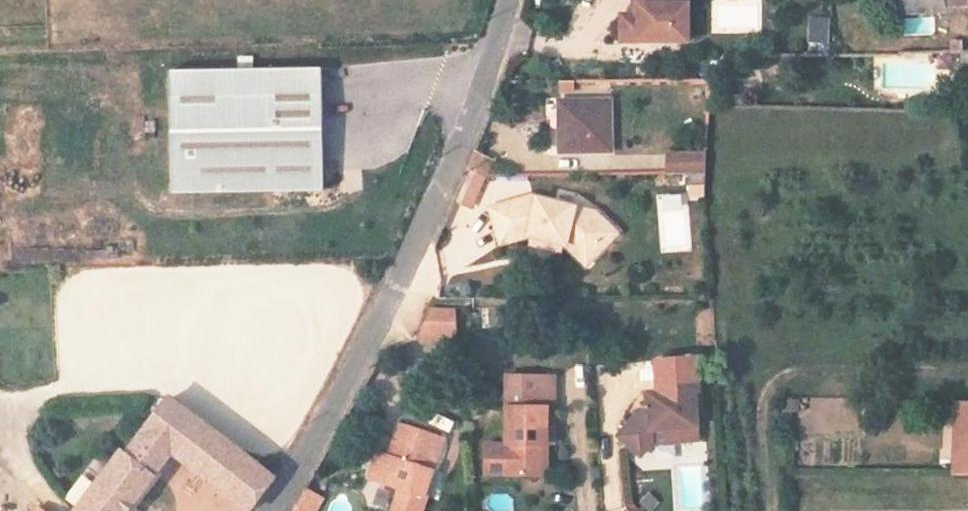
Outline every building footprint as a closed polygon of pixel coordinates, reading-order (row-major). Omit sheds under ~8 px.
[(687,5),(685,5),(685,0),(633,0),(633,5),(638,6),(638,16),(620,16),(620,35),(638,35),(638,42),(687,43),(687,5)] [(761,33),(761,0),(712,0),(712,33),(761,33)] [(927,0),(876,0),(879,25),(840,27),(844,65),(944,66),(940,23),(927,0)] [(967,22),(967,0),(927,0),(940,23),(967,22)] [(809,15),(808,42),(828,43),(829,16),(809,15)] [(944,66),(937,66),(937,80),(960,80),(960,101),(967,100),(967,66),(944,66)] [(321,191),(320,71),(168,72),(169,192),(321,191)] [(609,101),(559,100),(558,149),(608,151),(609,101)] [(688,181),(689,160),(652,160),(651,181),(688,181)] [(485,177),(470,170),(456,202),(471,208),(485,177)] [(499,245),(528,236),(562,243),(563,243),(584,263),(604,243),(615,231),(592,210),(530,196),(487,210),(499,245)] [(562,243),(528,236),(526,244),(560,251),(562,243)] [(418,338),(457,337),(455,310),(428,310),(418,338)] [(639,457),(651,444),(651,433),(694,433),(694,392),(702,392),(702,359),(660,360),(660,393),(648,393),(649,409),(642,409),(617,435),(639,457)] [(506,472),(542,473),(542,440),(543,406),(551,406),(551,375),(508,374),(507,443),(488,443),(487,470),(506,470),(506,472)] [(240,510),(250,510),(273,481),(169,399),(133,445),(130,443),(76,510),(128,510),(171,457),(240,510)] [(950,402),(951,478),(967,478),(967,402),(950,402)] [(551,441),(551,406),(543,406),(542,440),(551,441)] [(400,425),(388,458),(379,482),(398,489),(390,510),(421,510),(426,497),(423,497),(444,441),(400,425)] [(651,433),(651,444),(694,444),(694,433),(651,433)] [(369,478),(379,482),(388,458),(377,454),(369,478)] [(319,497),(306,490),(301,499),(314,507),(319,497)] [(314,507),(301,499),(295,510),(312,510),(314,507)]
